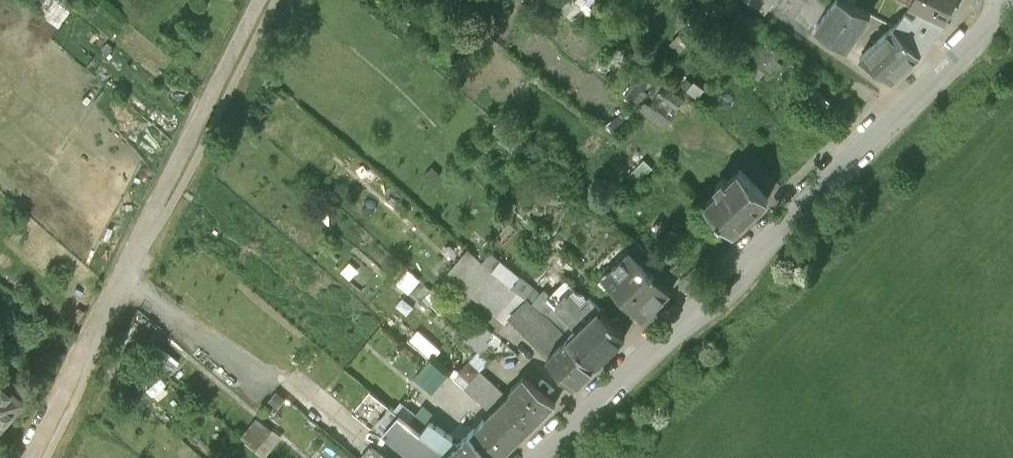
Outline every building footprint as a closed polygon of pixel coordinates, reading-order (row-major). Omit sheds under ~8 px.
[(44,19),(59,0),(19,0),(44,19)] [(765,0),(743,0),(765,13),(771,3),(765,0)] [(850,0),(833,0),(816,26),(848,47),(870,13),(850,0)] [(910,5),(919,9),(943,21),(954,0),(912,0),(910,5)] [(943,21),(919,9),(914,15),(910,11),(896,26),(921,52),(943,21)] [(921,52),(896,26),(862,56),(892,79),(921,52)] [(791,66),(769,49),(749,75),(771,92),(791,66)] [(684,113),(639,77),(622,98),(667,134),(684,113)] [(768,196),(741,169),(727,181),(724,177),(715,185),(719,189),(707,201),(734,229),(768,196)] [(653,274),(630,249),(613,265),(616,268),(607,277),(644,316),(672,289),(655,272),(653,274)] [(511,287),(468,251),(447,274),(508,324),(520,311),(534,325),(527,332),(548,355),(568,335),(511,287)] [(563,312),(519,277),(511,287),(568,335),(577,326),(563,312)] [(601,306),(590,295),(585,300),(567,281),(551,297),(558,305),(558,306),(563,312),(577,326),(568,335),(596,363),(627,333),(601,306)] [(596,363),(568,335),(548,355),(575,383),(596,363)] [(433,392),(449,372),(431,357),(415,376),(433,392)] [(467,392),(497,406),(506,388),(489,380),(490,379),(476,373),(467,392)] [(505,407),(530,433),(557,406),(530,379),(514,394),(516,396),(505,407)] [(505,407),(481,431),(507,456),(530,433),(505,407)] [(245,431),(266,450),(279,436),(257,417),(245,431)] [(452,454),(457,457),(505,457),(507,456),(481,431),(464,446),(442,430),(434,438),(452,454)]
